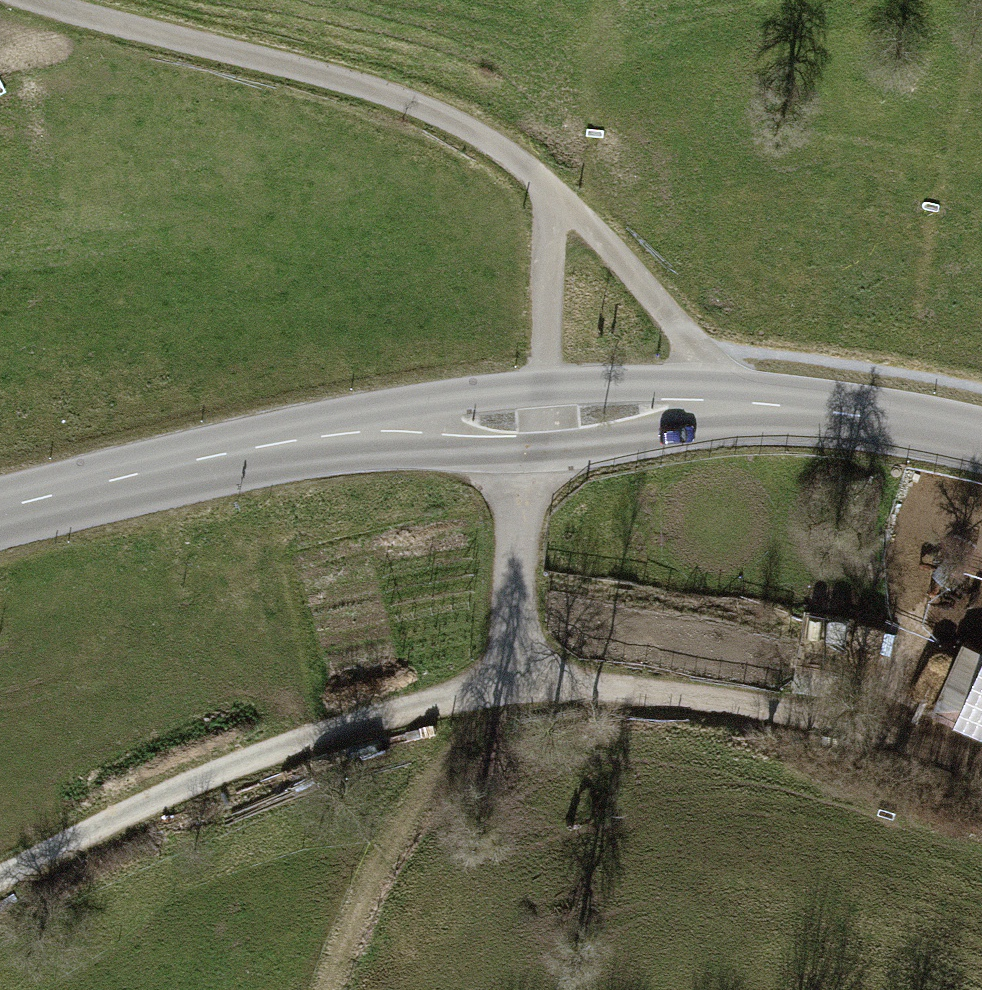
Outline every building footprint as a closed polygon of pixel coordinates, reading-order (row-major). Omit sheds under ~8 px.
[(965,726),(981,732),(981,682),(965,726)]
